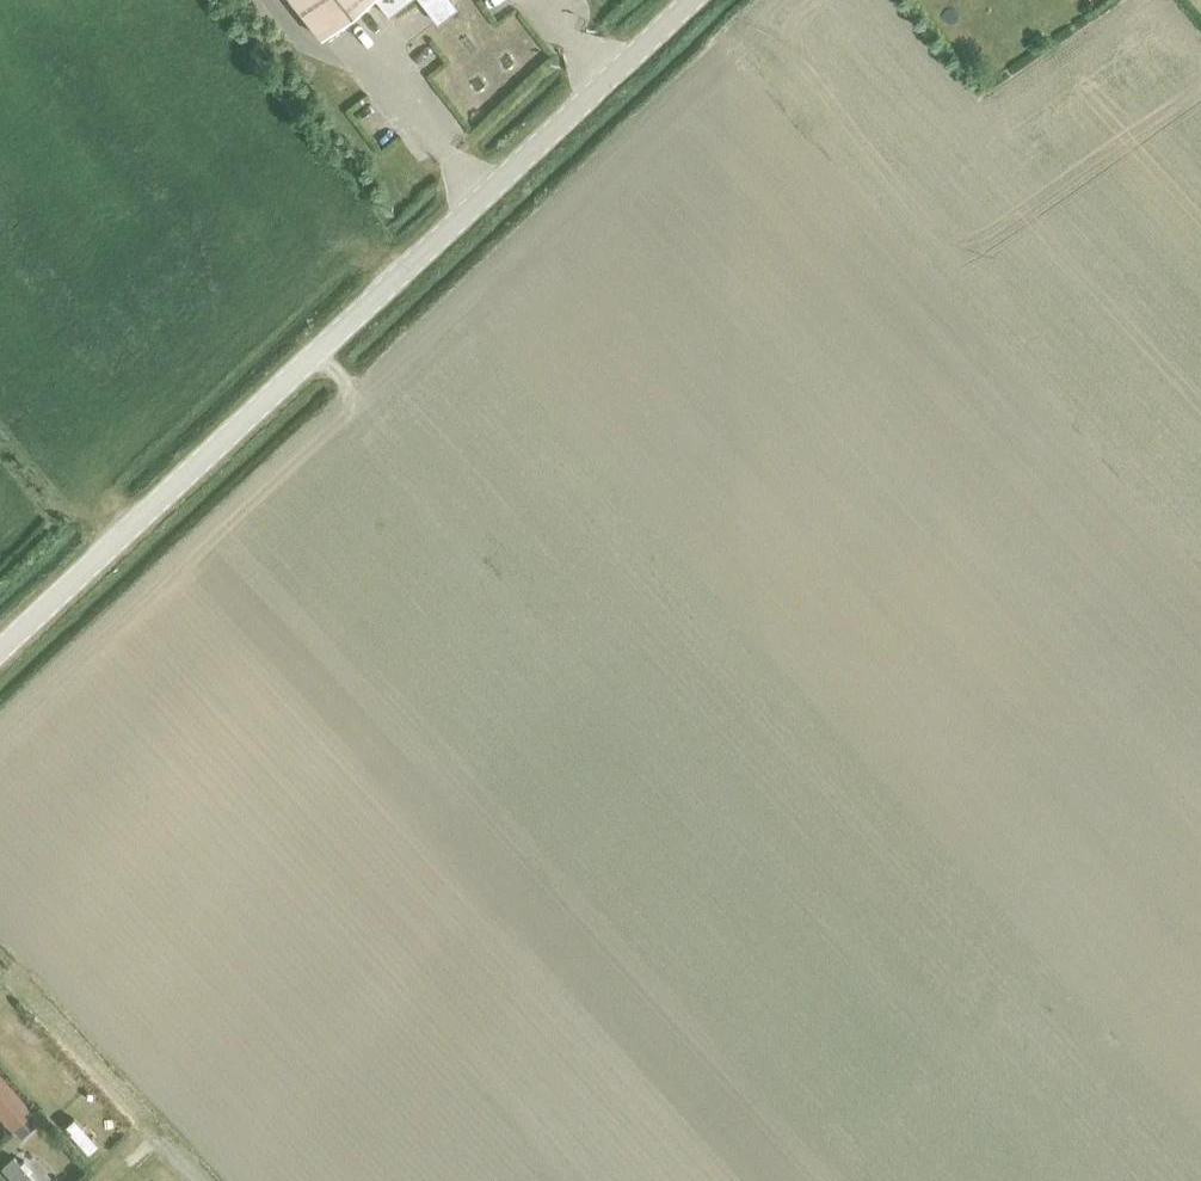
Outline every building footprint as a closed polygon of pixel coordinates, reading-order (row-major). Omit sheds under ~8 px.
[(321,37),(367,0),(292,0),(321,37)] [(388,15),(407,0),(376,0),(388,15)] [(20,1136),(40,1119),(0,1073),(0,1117),(10,1129),(12,1127),(20,1136)]
